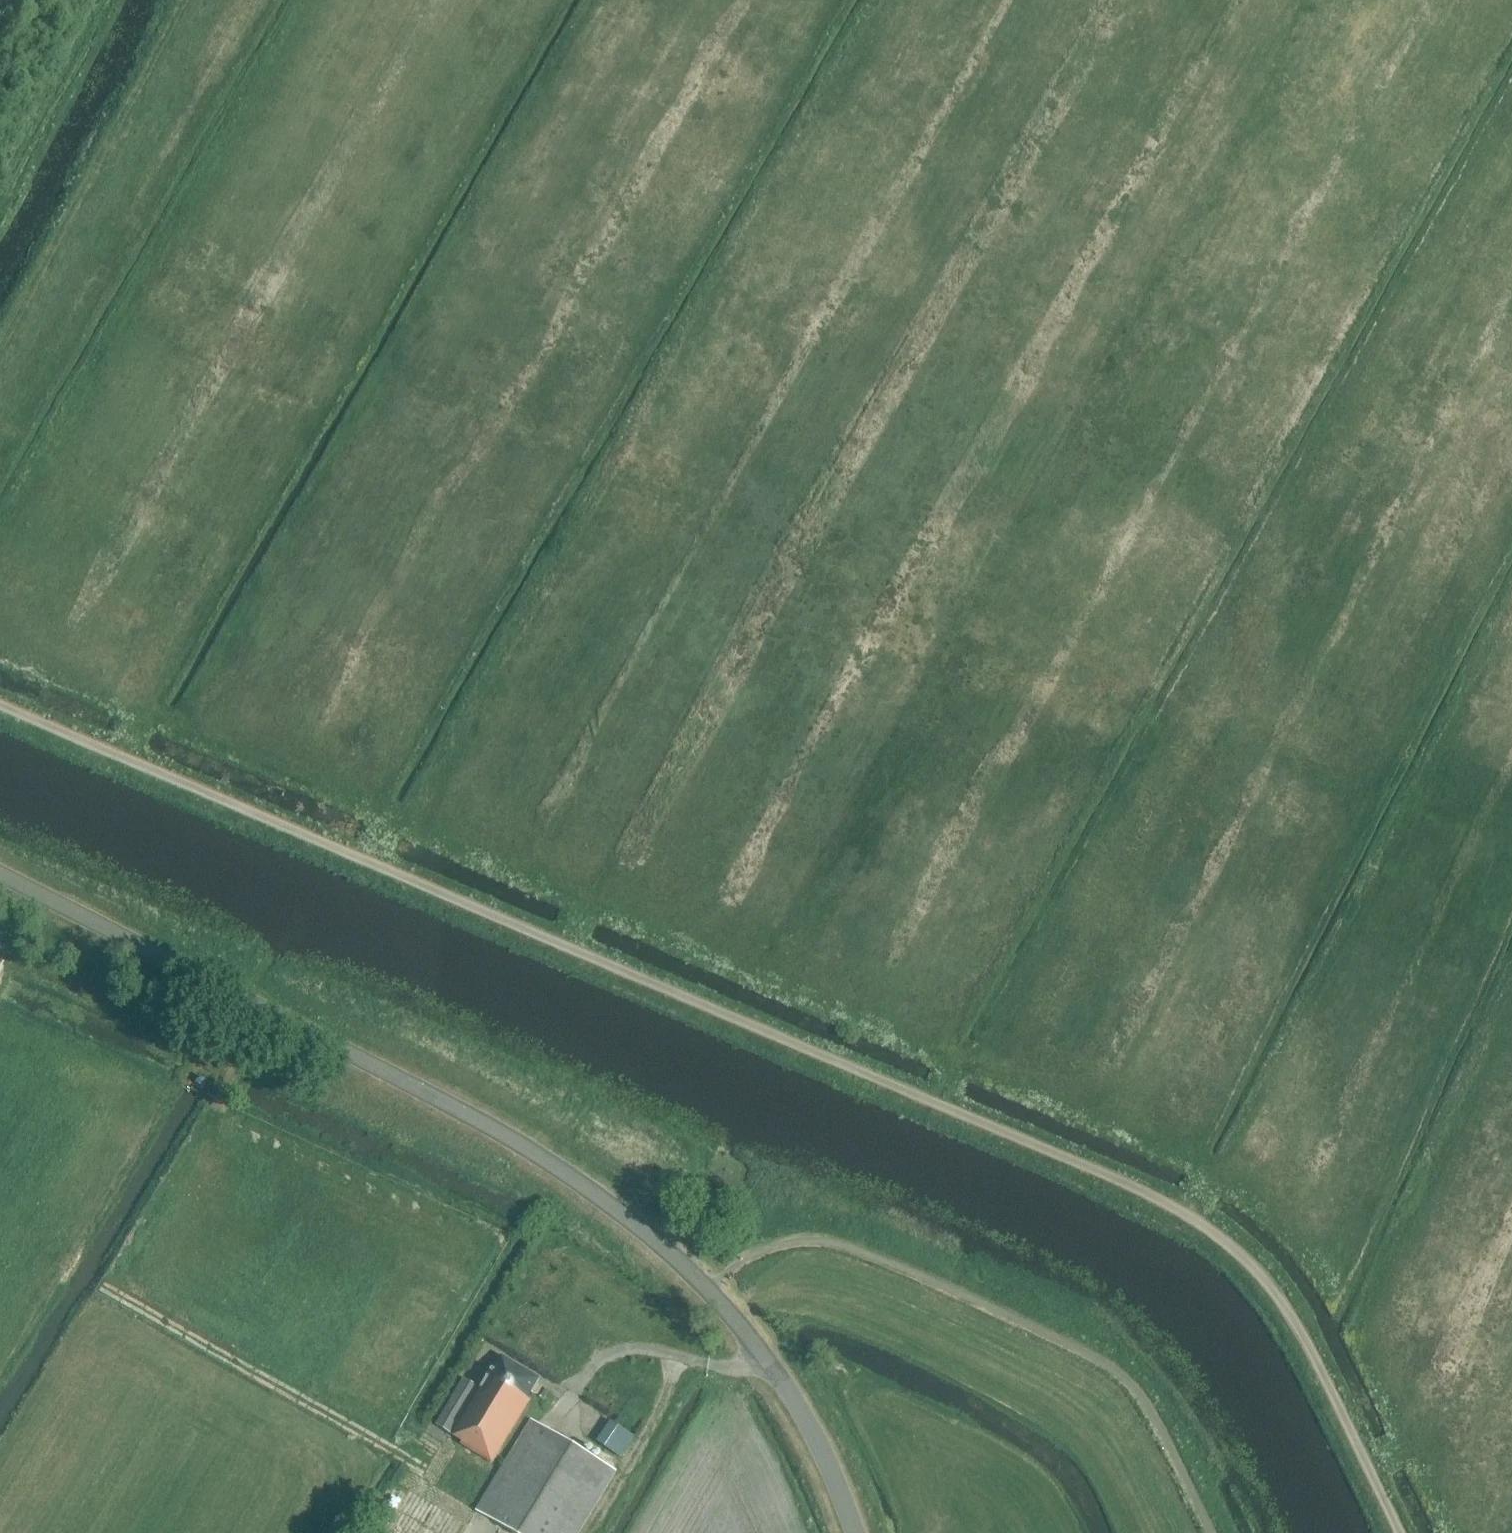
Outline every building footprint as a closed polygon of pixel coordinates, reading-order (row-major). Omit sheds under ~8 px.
[(501,1356),(493,1370),(491,1368),(479,1388),(464,1379),(436,1425),(462,1442),(436,1487),(512,1532),(578,1532),(616,1471),(531,1420),(523,1432),(514,1426),(533,1394),(543,1400),(548,1391),(536,1384),(539,1379),(501,1356)] [(621,1457),(636,1436),(612,1419),(597,1440),(621,1457)]
